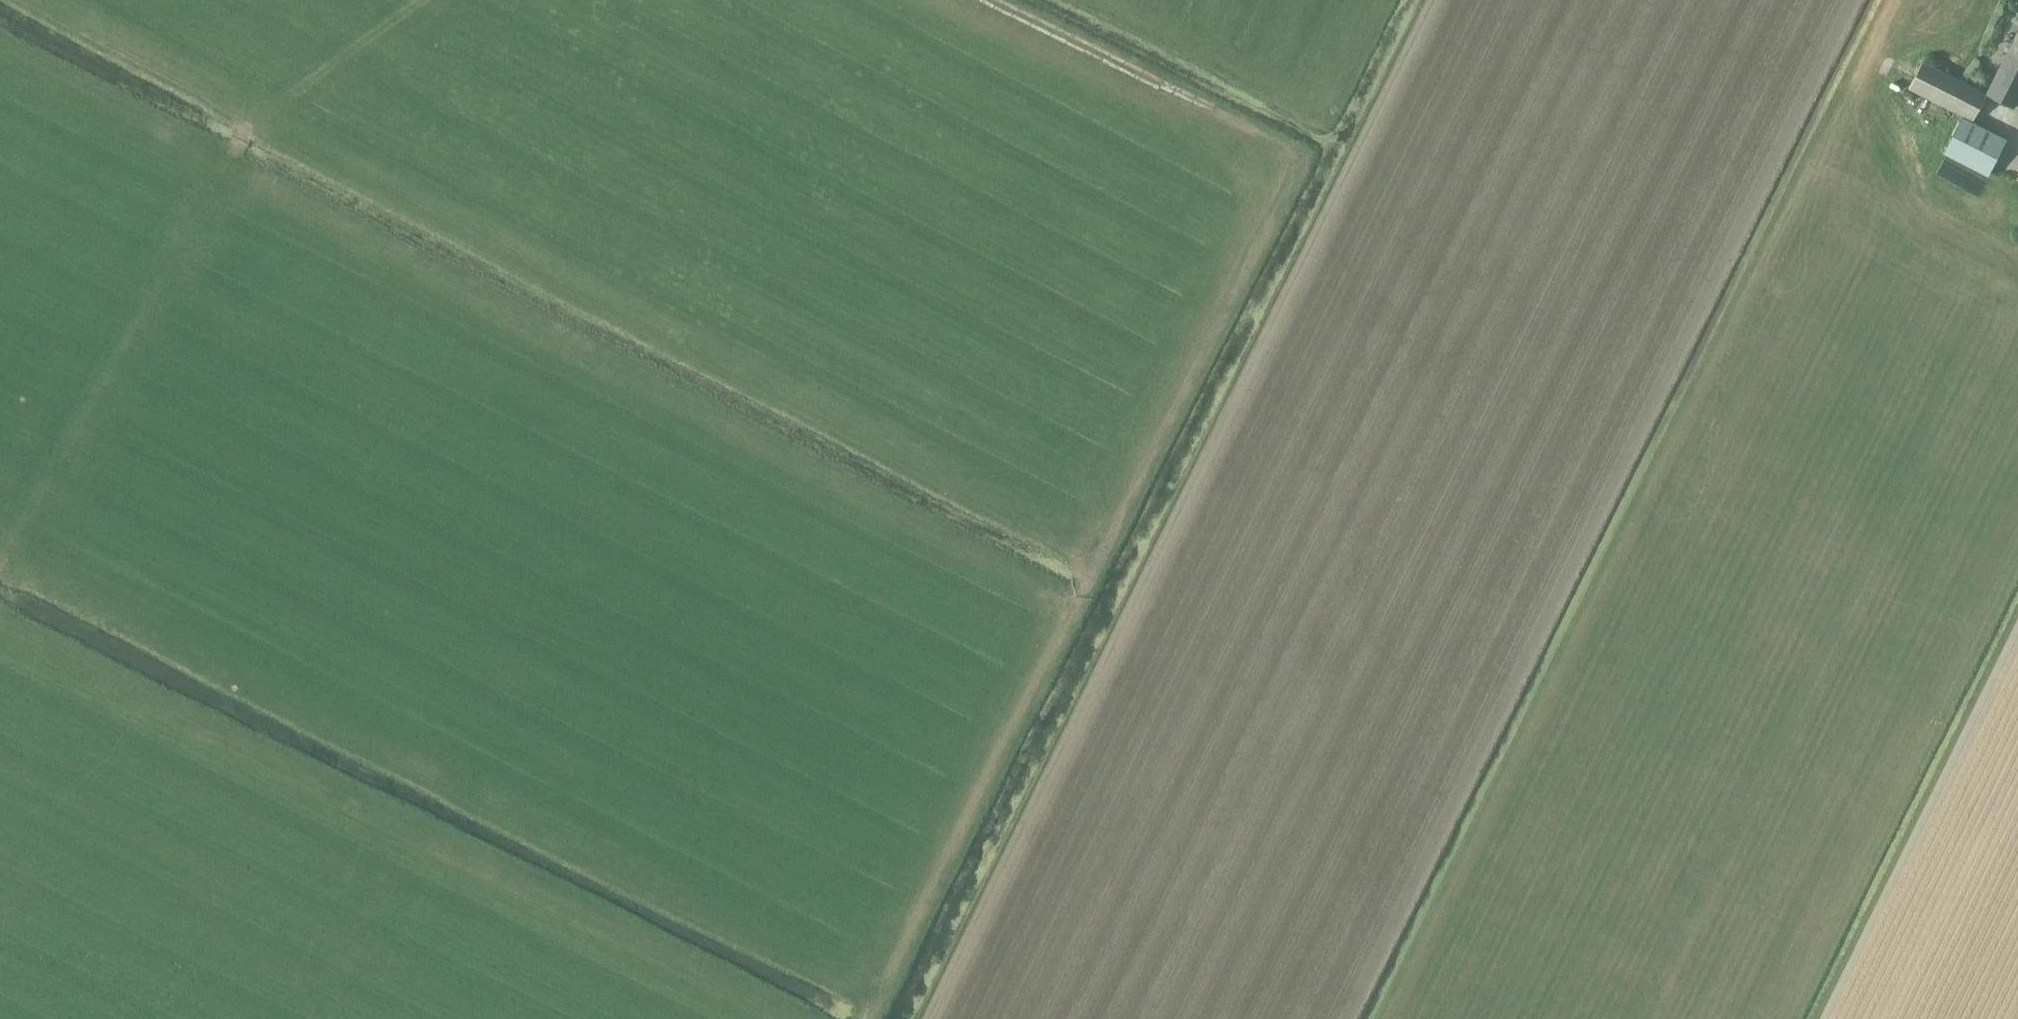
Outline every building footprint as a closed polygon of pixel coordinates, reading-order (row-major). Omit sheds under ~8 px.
[(1986,92),(1985,93),(1987,94),(2014,108),(2017,101),(2017,27),(1986,92)] [(1922,61),(1908,88),(1962,116),(1972,121),(1975,117),(1987,94),(1985,93),(1986,92),(1922,61)] [(1962,116),(1943,154),(1988,176),(2006,139),(1972,121),(1962,116)]
